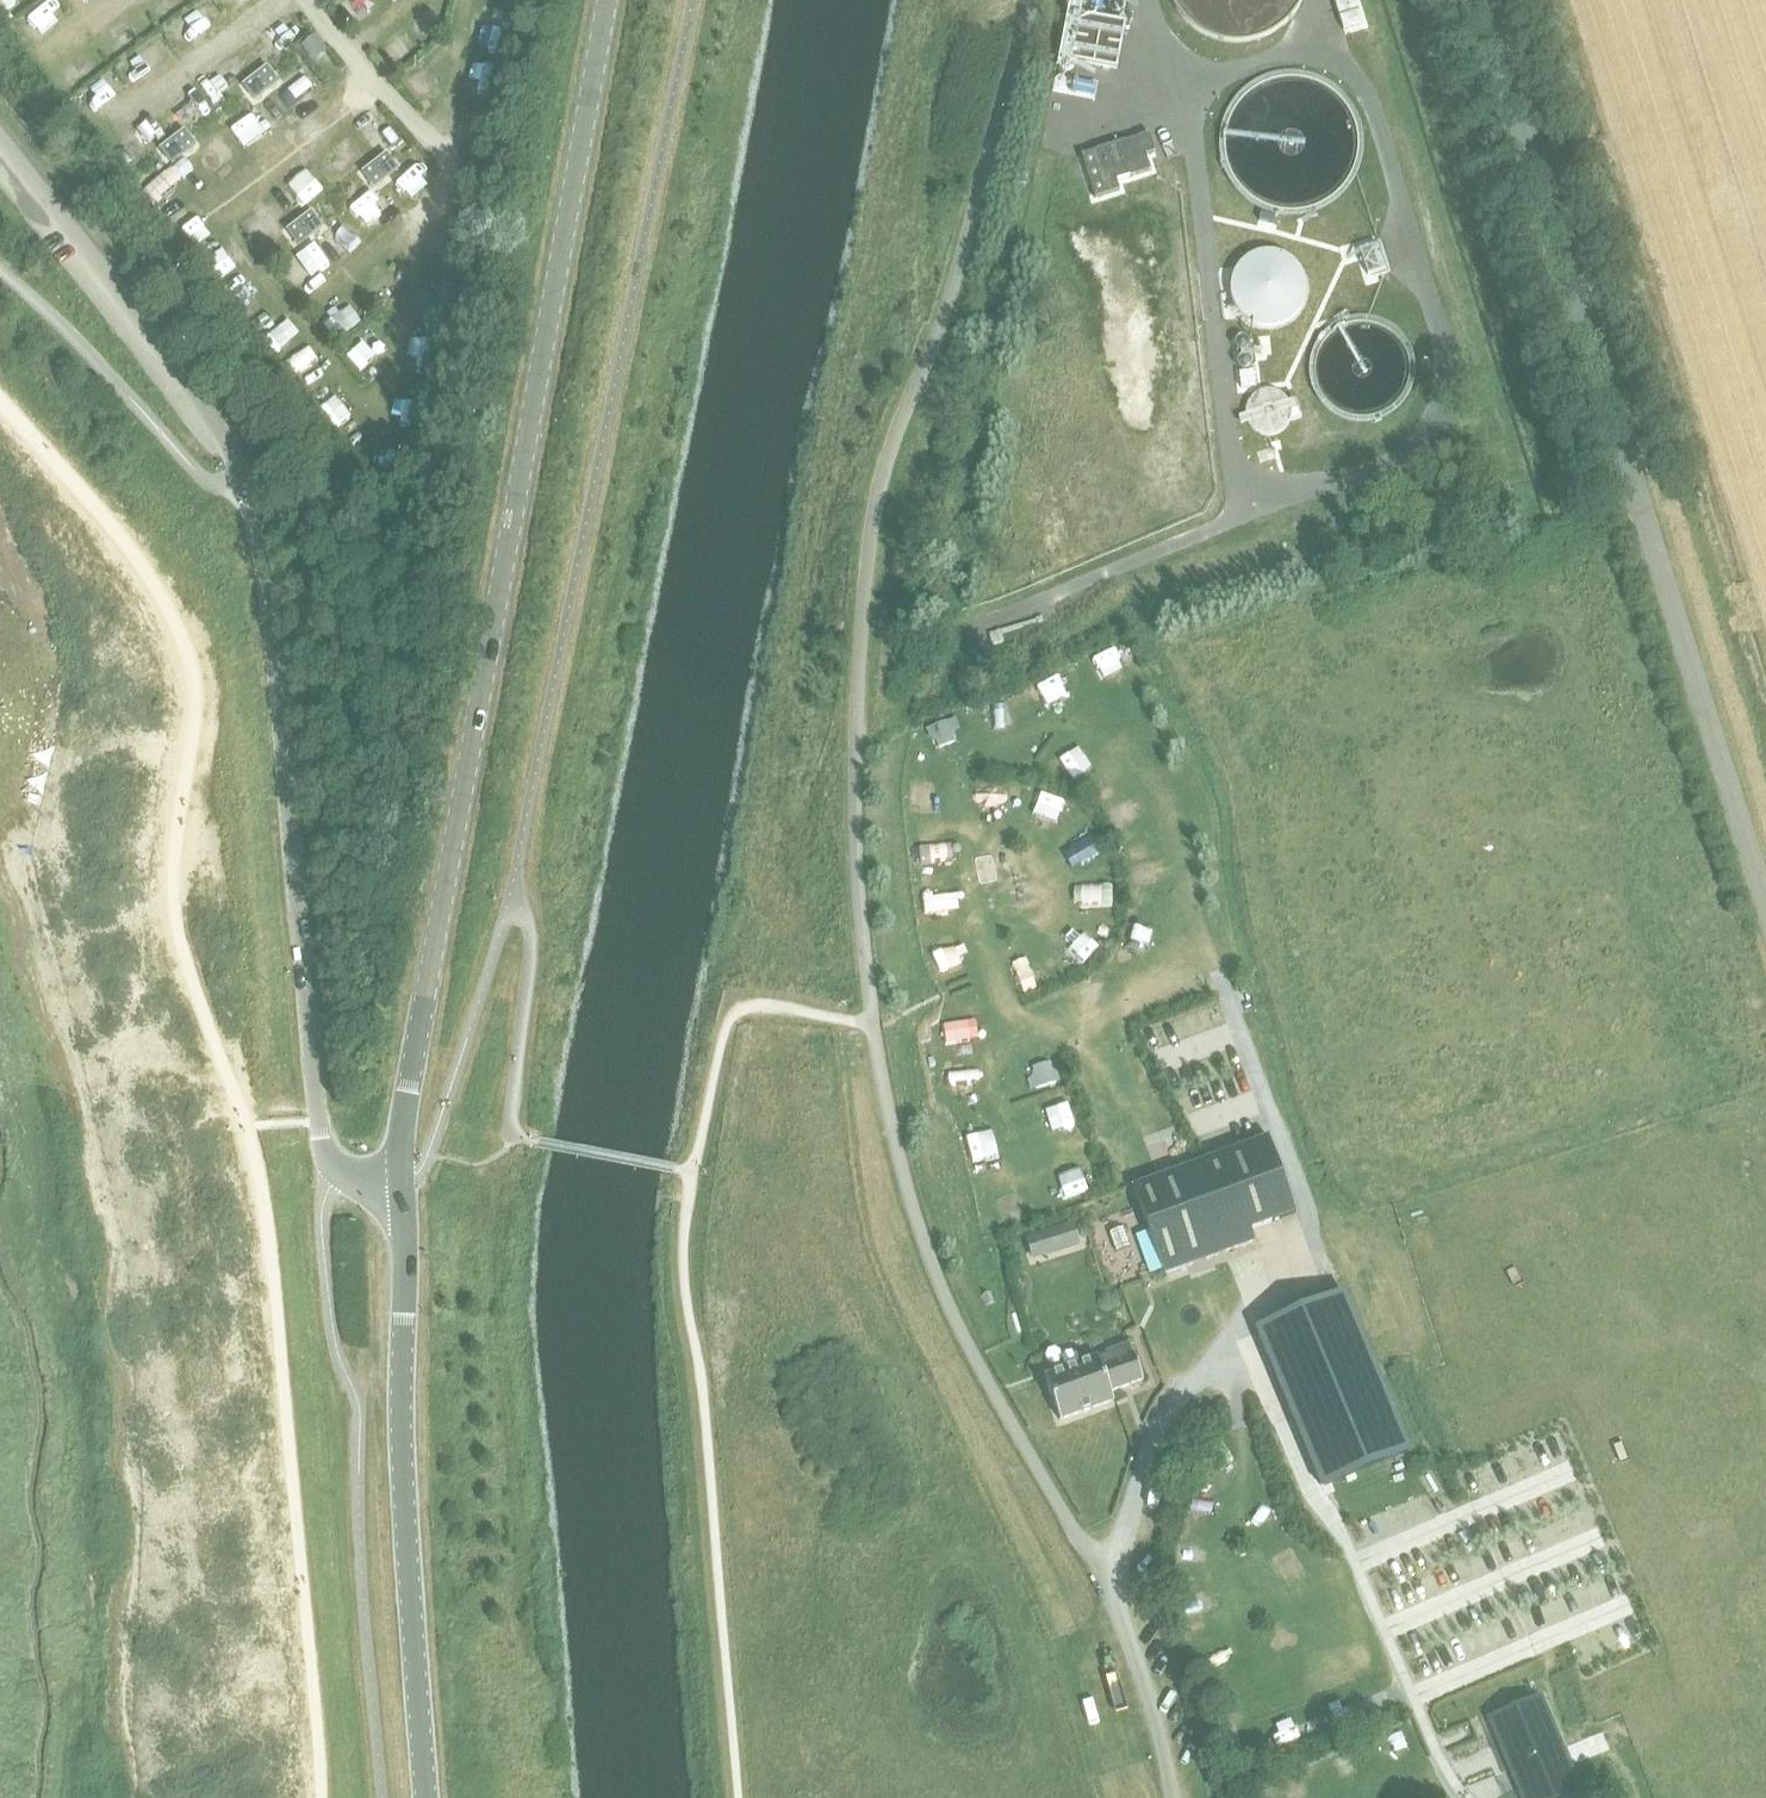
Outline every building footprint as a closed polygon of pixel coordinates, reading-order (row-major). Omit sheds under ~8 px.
[(23,11),(38,31),(54,19),(39,0),(37,0),(23,11)] [(241,0),(220,0),(227,10),(241,0)] [(373,0),(345,0),(354,13),(373,0)] [(497,18),(500,0),(481,0),(478,15),(497,18)] [(182,42),(200,27),(184,7),(166,22),(182,42)] [(254,28),(265,52),(290,40),(279,16),(254,28)] [(379,48),(396,64),(415,43),(398,27),(379,48)] [(475,46),(493,49),(496,33),(478,29),(475,46)] [(315,43),(302,52),(314,70),(327,61),(315,43)] [(161,67),(149,47),(129,58),(141,79),(161,67)] [(109,110),(126,96),(103,69),(86,84),(109,110)] [(280,89),(268,73),(243,91),(255,107),(280,89)] [(196,78),(177,93),(191,112),(211,97),(196,78)] [(253,131),(264,122),(253,108),(242,117),(253,131)] [(1146,155),(1154,152),(1149,134),(1080,155),(1094,199),(1119,191),(1116,182),(1151,171),(1146,155)] [(196,154),(184,138),(159,156),(171,172),(196,154)] [(398,178),(386,162),(361,180),(373,196),(398,178)] [(322,214),(336,207),(319,176),(304,184),(322,214)] [(359,211),(378,235),(391,224),(372,200),(359,211)] [(322,235),(310,219),(286,237),(298,253),(322,235)] [(206,248),(228,238),(222,225),(200,235),(206,248)] [(1214,381),(1202,328),(1307,303),(1300,274),(1247,286),(1242,265),(1211,273),(1209,263),(1178,271),(1168,228),(1070,251),(1106,406),(1214,381)] [(1367,276),(1385,270),(1377,246),(1359,252),(1367,276)] [(281,271),(300,287),(309,276),(291,260),(281,271)] [(378,299),(387,288),(372,277),(363,288),(378,299)] [(243,308),(261,298),(253,284),(234,294),(243,308)] [(264,337),(281,325),(270,310),(254,321),(264,337)] [(365,362),(380,354),(367,328),(352,336),(365,362)] [(403,364),(424,365),(425,345),(405,343),(403,364)] [(289,374),(309,360),(300,347),(280,361),(289,374)] [(1050,688),(1031,693),(1036,712),(1054,707),(1050,688)] [(936,746),(957,736),(946,712),(926,721),(936,746)] [(989,821),(1008,822),(1010,786),(992,784),(989,821)] [(1048,817),(1056,797),(1032,788),(1025,808),(1048,817)] [(1085,818),(1074,824),(1089,851),(1100,844),(1085,818)] [(954,862),(953,841),(913,842),(913,863),(954,862)] [(1077,878),(1079,901),(1108,898),(1106,876),(1077,878)] [(923,900),(923,912),(950,914),(951,901),(923,900)] [(1155,915),(1128,914),(1127,940),(1154,942),(1155,915)] [(954,932),(928,938),(932,957),(958,951),(954,932)] [(944,1054),(975,1036),(963,1014),(932,1032),(944,1054)] [(1022,1059),(1026,1084),(1051,1079),(1047,1055),(1022,1059)] [(976,1078),(966,1061),(946,1073),(956,1089),(976,1078)] [(1062,1095),(1039,1105),(1049,1128),(1071,1119),(1062,1095)] [(968,1150),(993,1148),(991,1126),(966,1128),(968,1150)] [(1250,1230),(1296,1213),(1269,1139),(1133,1188),(1165,1275),(1255,1242),(1250,1230)] [(1071,1221),(1025,1235),(1032,1256),(1077,1242),(1071,1221)] [(1256,1333),(1321,1487),(1409,1450),(1344,1296),(1256,1333)] [(1095,1358),(1043,1377),(1060,1423),(1112,1403),(1108,1394),(1140,1382),(1127,1344),(1103,1353),(1104,1356),(1096,1360),(1095,1358)] [(1223,1467),(1223,1450),(1195,1450),(1195,1467),(1223,1467)] [(1213,1544),(1214,1531),(1189,1529),(1189,1543),(1213,1544)] [(1490,1721),(1521,1797),(1557,1797),(1580,1789),(1543,1699),(1490,1721)]
